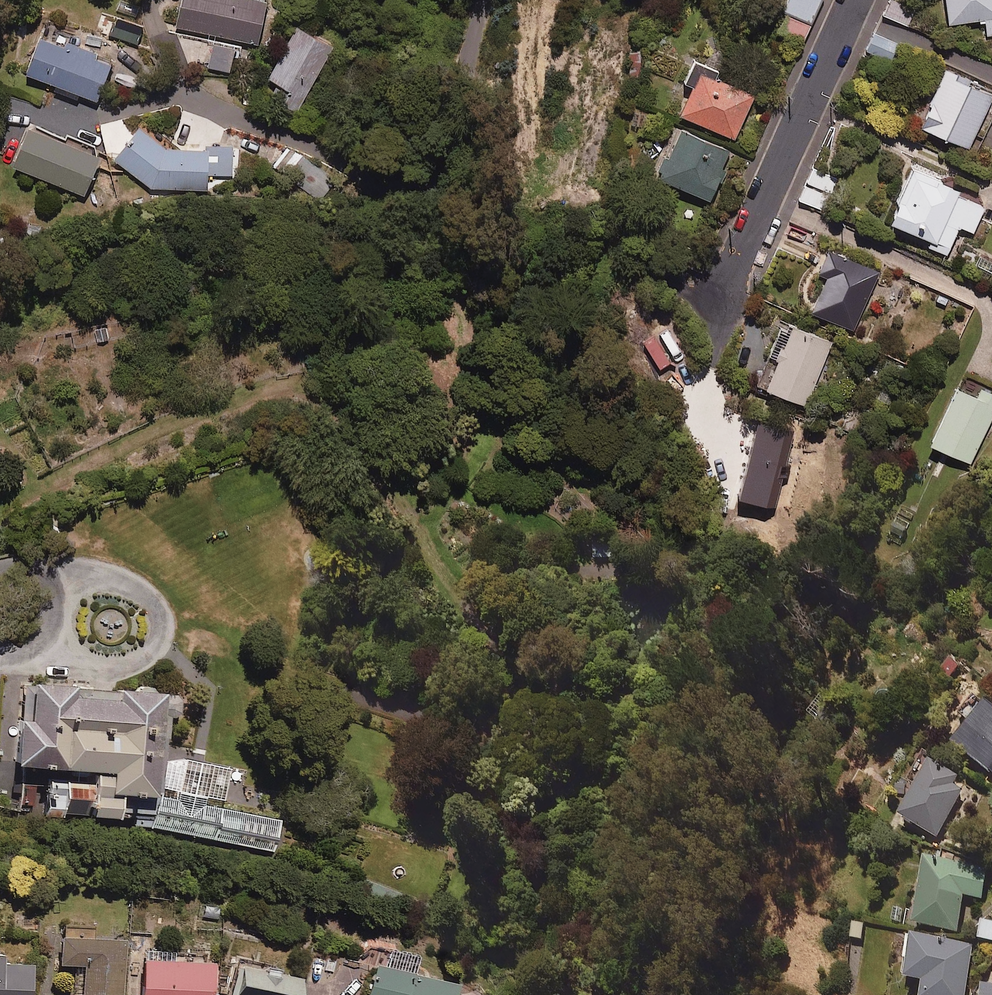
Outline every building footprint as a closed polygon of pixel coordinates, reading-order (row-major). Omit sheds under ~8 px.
[(175,23),(258,37),(264,0),(179,0),(175,23)] [(808,21),(817,0),(781,0),(777,7),(782,9),(808,21)] [(946,21),(983,16),(986,35),(991,34),(991,0),(943,0),(946,21)] [(808,21),(782,9),(775,26),(801,38),(808,21)] [(335,31),(299,13),(271,70),(282,76),(275,92),(299,104),(335,31)] [(77,95),(79,89),(95,95),(110,57),(95,51),(97,46),(66,33),(64,38),(39,29),(24,68),(55,80),(53,85),(77,95)] [(902,44),(872,31),(864,49),(894,62),(902,44)] [(235,43),(212,39),(208,67),(230,70),(235,43)] [(678,108),(684,111),(734,135),(756,89),(716,70),(717,67),(694,55),(686,71),(694,75),(678,108)] [(968,145),(991,88),(952,71),(953,67),(941,62),(915,123),(968,145)] [(734,135),(684,111),(656,170),(709,196),(722,170),(718,168),(734,135)] [(64,134),(27,119),(11,159),(82,189),(98,150),(94,148),(96,144),(66,131),(64,134)] [(154,182),(156,182),(210,182),(210,176),(232,176),(232,142),(173,143),(140,119),(115,154),(154,182)] [(337,173),(289,144),(279,160),(327,189),(337,173)] [(883,217),(914,231),(928,237),(924,245),(943,254),(957,223),(971,230),(982,205),(955,193),(959,185),(908,162),(883,217)] [(804,182),(829,195),(838,178),(813,165),(804,182)] [(829,195),(804,182),(795,199),(821,212),(829,195)] [(877,269),(823,244),(813,266),(822,270),(806,305),(851,326),(877,269)] [(969,261),(990,271),(991,268),(991,260),(974,251),(969,261)] [(831,340),(788,321),(761,383),(804,401),(831,340)] [(108,322),(93,323),(94,343),(110,342),(108,322)] [(951,383),(925,439),(968,459),(991,408),(991,390),(976,383),(972,392),(951,383)] [(779,440),(749,432),(739,467),(770,475),(779,440)] [(156,787),(153,787),(154,731),(168,731),(168,713),(175,713),(176,691),(161,690),(161,683),(113,682),(113,689),(69,688),(70,676),(28,675),(28,710),(16,710),(12,760),(76,762),(76,777),(47,777),(47,810),(117,811),(117,808),(155,809),(156,787)] [(956,734),(974,750),(970,754),(991,773),(991,702),(987,698),(956,734)] [(228,763),(170,754),(165,784),(223,793),(228,763)] [(970,781),(931,758),(901,809),(940,831),(970,781)] [(0,763),(0,807),(33,808),(34,783),(21,783),(22,763),(0,763)] [(273,850),(280,818),(204,803),(205,793),(175,789),(173,799),(160,796),(154,826),(273,850)] [(988,866),(927,855),(914,922),(958,930),(964,894),(982,897),(988,866)] [(217,900),(198,900),(198,915),(217,915),(217,900)] [(867,921),(854,919),(851,938),(864,940),(867,921)] [(986,919),(981,937),(991,940),(991,920),(986,919)] [(59,934),(59,961),(82,961),(82,990),(77,990),(77,994),(121,994),(122,935),(59,934)] [(914,934),(906,975),(925,978),(922,994),(965,994),(974,945),(914,934)] [(390,944),(386,962),(375,960),(368,994),(451,994),(455,977),(412,968),(415,949),(390,944)] [(142,945),(140,994),(210,994),(212,956),(170,954),(171,946),(142,945)] [(30,959),(0,958),(0,994),(28,994),(30,959)] [(238,958),(229,994),(294,994),(299,971),(238,958)] [(985,982),(982,994),(991,994),(991,984),(985,982)]
